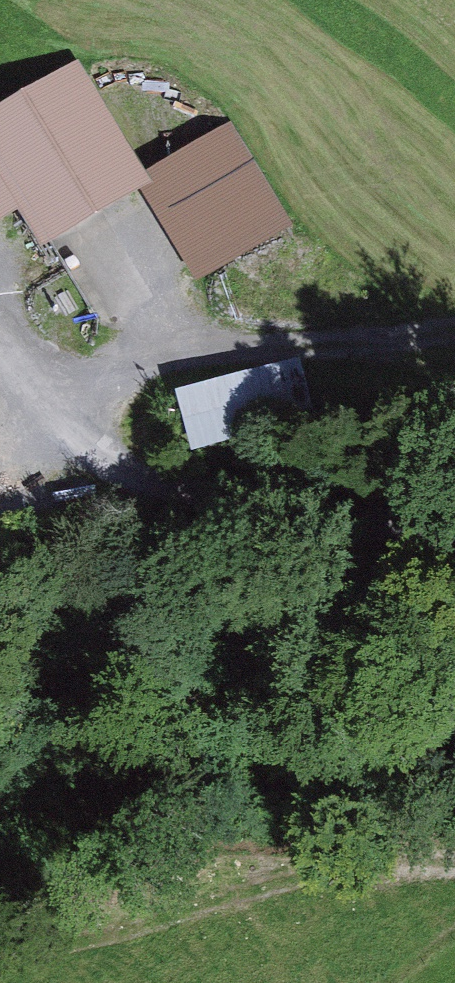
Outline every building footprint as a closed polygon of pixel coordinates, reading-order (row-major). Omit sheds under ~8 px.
[(0,101),(0,215),(14,207),(39,247),(146,183),(199,272),(299,213),(239,113),(148,167),(80,53),(0,101)] [(195,439),(319,408),(305,350),(180,381),(195,439)]
